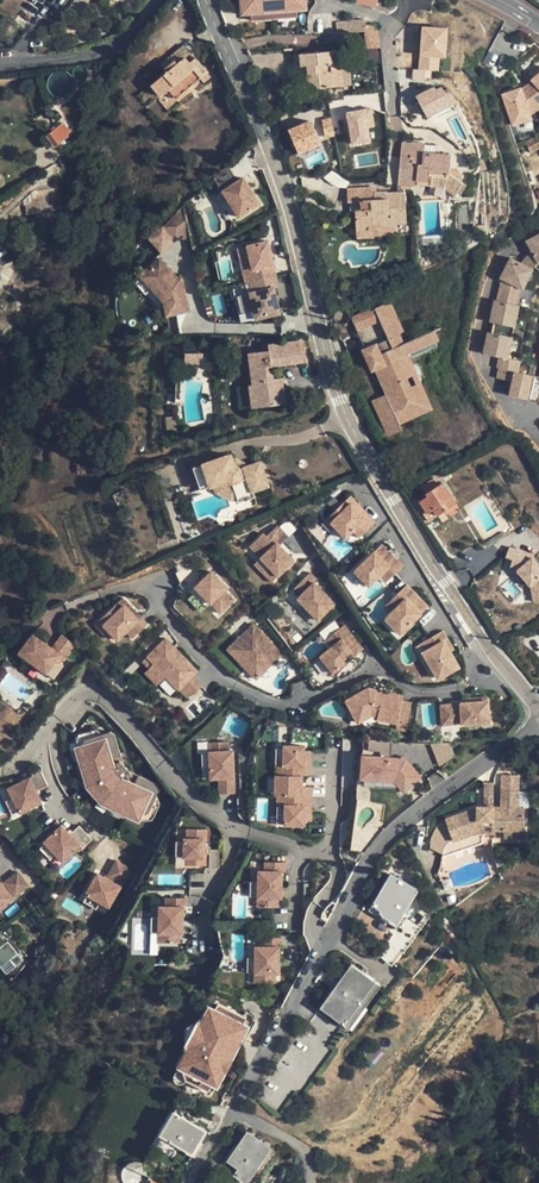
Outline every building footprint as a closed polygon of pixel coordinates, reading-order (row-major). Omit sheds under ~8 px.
[(242,14),(309,9),(308,0),(241,0),(242,14)] [(364,30),(375,29),(374,23),(363,24),(362,19),(334,21),(335,33),(364,30)] [(446,56),(449,27),(424,25),(420,68),(440,70),(441,55),(446,56)] [(377,46),(375,29),(364,30),(366,48),(377,46)] [(149,83),(158,95),(166,89),(173,96),(197,77),(202,81),(208,76),(204,71),(205,69),(195,57),(190,62),(184,57),(188,53),(182,45),(160,63),(165,69),(149,83)] [(315,87),(341,85),(338,62),(337,51),(333,51),(293,54),(294,65),(297,65),(303,65),(303,73),(305,84),(314,84),(315,87)] [(347,61),(338,62),(341,85),(350,84),(347,61)] [(528,82),(530,84),(538,95),(538,72),(528,82)] [(525,89),(533,103),(538,99),(538,95),(530,84),(525,89)] [(435,85),(417,94),(428,117),(458,102),(450,86),(445,89),(443,85),(437,88),(435,85)] [(525,89),(518,92),(524,109),(533,103),(525,89)] [(498,96),(509,127),(529,121),(527,116),(538,108),(538,99),(533,103),(524,109),(518,92),(517,90),(498,96)] [(376,125),(372,106),(348,111),(354,143),(372,139),(370,126),(376,125)] [(336,134),(333,117),(323,118),(326,136),(336,134)] [(323,146),(311,119),(290,128),(301,156),(323,146)] [(63,122),(47,134),(55,145),(71,133),(63,122)] [(523,145),(528,155),(538,149),(538,142),(537,137),(523,145)] [(399,142),(397,186),(403,187),(410,186),(430,179),(430,186),(442,187),(452,194),(456,189),(459,190),(464,183),(457,178),(460,173),(448,164),(448,151),(422,149),(421,142),(399,142)] [(240,179),(229,162),(215,175),(241,216),(262,203),(245,175),(240,179)] [(52,187),(32,191),(37,218),(51,216),(62,220),(67,201),(54,197),(52,187)] [(369,226),(392,225),(393,221),(405,221),(402,191),(397,191),(386,192),(386,190),(373,191),(372,187),(346,189),(347,201),(347,202),(354,201),(354,210),(356,232),(369,231),(369,226)] [(177,240),(164,225),(150,239),(162,252),(177,240)] [(393,235),(392,225),(369,226),(369,231),(356,232),(357,238),(377,237),(379,236),(393,235)] [(527,240),(538,262),(538,261),(538,234),(527,240)] [(268,240),(247,245),(255,281),(250,282),(247,283),(255,318),(279,313),(274,286),(278,285),(268,240)] [(0,243),(0,261),(2,264),(14,256),(4,241),(0,243)] [(255,281),(247,245),(242,246),(250,282),(255,281)] [(523,294),(535,266),(510,255),(498,284),(523,294)] [(169,315),(191,310),(186,286),(160,256),(141,273),(155,288),(166,301),(169,315)] [(155,288),(141,273),(134,278),(148,294),(155,288)] [(438,338),(432,326),(400,342),(396,333),(400,331),(386,300),(371,306),(377,318),(385,336),(362,347),(385,396),(382,398),(380,394),(371,398),(386,430),(399,424),(398,421),(396,416),(419,406),(421,411),(430,406),(418,380),(417,381),(408,385),(395,356),(404,352),(405,352),(411,355),(436,344),(434,340),(438,338)] [(492,300),(491,323),(518,325),(520,302),(492,300)] [(371,306),(348,317),(354,329),(377,318),(371,306)] [(177,315),(169,316),(171,328),(180,327),(177,315)] [(248,353),(251,384),(254,384),(257,406),(284,403),(281,378),(271,378),(270,366),(301,361),(298,341),(267,345),(267,350),(248,353)] [(186,352),(186,362),(204,362),(204,352),(186,352)] [(408,385),(417,381),(404,352),(395,356),(408,385)] [(507,388),(506,395),(530,401),(535,377),(491,367),(488,377),(503,381),(502,386),(507,388)] [(250,406),(257,406),(254,384),(251,384),(247,384),(250,406)] [(325,397),(316,400),(318,407),(327,404),(325,397)] [(419,406),(396,416),(398,421),(421,411),(419,406)] [(178,428),(177,415),(168,416),(169,429),(178,428)] [(229,453),(200,463),(208,485),(226,479),(231,482),(238,502),(254,496),(252,489),(268,484),(259,460),(239,467),(233,464),(229,453)] [(445,509),(455,502),(443,483),(426,493),(427,496),(418,502),(425,513),(424,514),(427,520),(445,509)] [(268,484),(252,489),(254,496),(270,490),(268,484)] [(372,518),(346,491),(322,514),(331,524),(341,533),(344,530),(351,538),(372,518)] [(448,514),(459,508),(455,502),(445,509),(448,514)] [(331,524),(322,514),(318,518),(327,528),(331,524)] [(283,538),(270,527),(260,538),(256,535),(247,546),(255,553),(250,558),(254,562),(264,570),(261,574),(270,583),(290,561),(275,547),(283,538)] [(362,556),(352,567),(367,581),(377,572),(383,565),(390,572),(398,563),(391,556),(394,554),(383,543),(380,547),(375,542),(366,552),(369,555),(365,559),(362,556)] [(255,553),(247,546),(242,551),(250,558),(255,553)] [(512,547),(510,556),(516,558),(513,568),(521,570),(534,586),(536,600),(538,599),(538,557),(536,554),(512,547)] [(198,568),(187,558),(172,565),(177,575),(175,577),(182,584),(195,571),(198,568)] [(264,570),(254,562),(249,568),(268,585),(270,583),(261,574),(264,570)] [(224,581),(208,564),(203,569),(198,574),(188,584),(195,591),(198,588),(207,597),(217,607),(231,593),(222,583),(224,581)] [(383,565),(377,572),(384,578),(390,572),(383,565)] [(315,579),(308,572),(292,590),(298,596),(294,600),(317,620),(334,601),(313,582),(315,579)] [(424,594),(408,577),(394,591),(401,598),(393,605),(387,612),(402,627),(413,617),(409,613),(414,608),(417,613),(427,603),(421,597),(424,594)] [(207,597),(198,588),(195,591),(203,600),(207,597)] [(394,591),(387,598),(393,605),(401,598),(394,591)] [(430,600),(424,594),(421,597),(427,603),(430,600)] [(135,605),(125,595),(101,619),(111,629),(115,625),(124,635),(128,631),(135,638),(151,622),(144,615),(140,618),(131,608),(135,605)] [(144,615),(135,605),(131,608),(140,618),(144,615)] [(417,613),(414,608),(409,613),(413,617),(417,613)] [(111,629),(101,619),(97,623),(106,633),(111,629)] [(281,650),(252,619),(230,639),(246,656),(241,660),(244,663),(255,675),(281,650)] [(363,647),(342,624),(331,634),(337,641),(330,647),(320,658),(334,674),(346,663),(343,660),(347,656),(350,659),(363,647)] [(450,633),(445,624),(424,636),(429,644),(424,647),(439,673),(460,661),(451,646),(445,636),(450,633)] [(124,635),(115,625),(111,629),(120,638),(124,635)] [(75,640),(62,629),(51,642),(33,628),(18,647),(39,663),(44,656),(52,662),(57,655),(60,658),(75,640)] [(456,644),(450,633),(445,636),(451,646),(456,644)] [(337,641),(331,634),(324,641),(330,647),(337,641)] [(177,645),(169,636),(149,654),(156,661),(150,666),(163,679),(168,674),(188,695),(193,693),(195,692),(204,684),(194,674),(199,669),(186,655),(182,659),(173,649),(177,645)] [(424,636),(419,638),(424,647),(429,644),(424,636)] [(230,639),(226,644),(241,660),(246,656),(230,639)] [(241,660),(226,644),(215,654),(233,673),(244,663),(241,660)] [(186,655),(177,645),(173,649),(182,659),(186,655)] [(156,661),(149,654),(143,659),(150,666),(156,661)] [(52,662),(44,656),(39,663),(46,669),(52,662)] [(163,679),(150,666),(146,671),(158,683),(163,679)] [(405,717),(407,697),(398,696),(398,692),(384,691),(384,695),(371,694),(371,690),(362,689),(340,704),(346,713),(350,710),(359,722),(371,714),(375,715),(375,719),(395,721),(395,716),(405,717)] [(486,698),(471,698),(471,703),(471,708),(465,708),(465,703),(437,704),(438,721),(448,720),(448,726),(472,725),(471,719),(486,719),(486,698)] [(350,710),(346,713),(355,725),(359,722),(350,710)] [(150,818),(164,784),(146,777),(130,781),(131,778),(127,760),(114,763),(121,748),(116,730),(84,738),(79,748),(91,799),(141,820),(150,818)] [(238,791),(234,738),(203,741),(206,780),(222,779),(223,792),(238,791)] [(363,738),(363,747),(386,747),(386,741),(363,738)] [(289,774),(313,773),(312,742),(281,742),(281,768),(289,768),(289,774)] [(428,787),(429,746),(415,746),(415,749),(387,748),(387,758),(385,758),(384,773),(390,773),(391,784),(403,785),(404,787),(415,788),(416,785),(428,787)] [(22,813),(45,802),(32,774),(8,786),(22,813)] [(304,787),(304,774),(273,774),(273,824),(312,824),(312,787),(304,787)] [(518,795),(500,794),(499,808),(512,809),(517,809),(518,795)] [(395,806),(356,797),(354,814),(387,820),(395,806)] [(490,830),(502,831),(522,832),(522,814),(511,812),(510,814),(489,813),(484,813),(483,808),(481,808),(475,808),(476,810),(445,819),(452,841),(477,834),(489,834),(490,830)] [(65,861),(83,842),(62,822),(44,841),(65,861)] [(182,828),(182,836),(208,835),(208,827),(182,828)] [(521,840),(522,832),(502,831),(501,839),(521,840)] [(177,838),(178,865),(221,864),(220,849),(207,849),(206,837),(177,838)] [(111,909),(135,868),(118,858),(107,876),(98,870),(84,893),(111,909)] [(254,869),(255,906),(285,905),(283,868),(254,869)] [(32,886),(20,869),(3,881),(0,877),(0,908),(32,886)] [(375,914),(379,910),(382,911),(382,913),(393,920),(411,889),(412,887),(390,875),(368,910),(375,914)] [(160,942),(185,941),(185,904),(159,904),(160,942)] [(378,955),(382,958),(391,964),(426,915),(413,906),(378,955)] [(0,947),(0,963),(8,973),(25,960),(9,940),(0,947)] [(255,944),(255,981),(282,980),(281,943),(255,944)] [(319,1007),(343,1024),(373,981),(350,964),(319,1007)] [(186,1077),(219,1092),(253,1020),(209,1000),(178,1066),(189,1070),(186,1077)] [(191,1153),(204,1130),(175,1112),(173,1113),(160,1134),(178,1145),(191,1153)] [(234,1173),(246,1180),(269,1146),(247,1132),(228,1160),(238,1167),(234,1173)] [(172,1155),(178,1145),(160,1134),(155,1144),(172,1155)]
